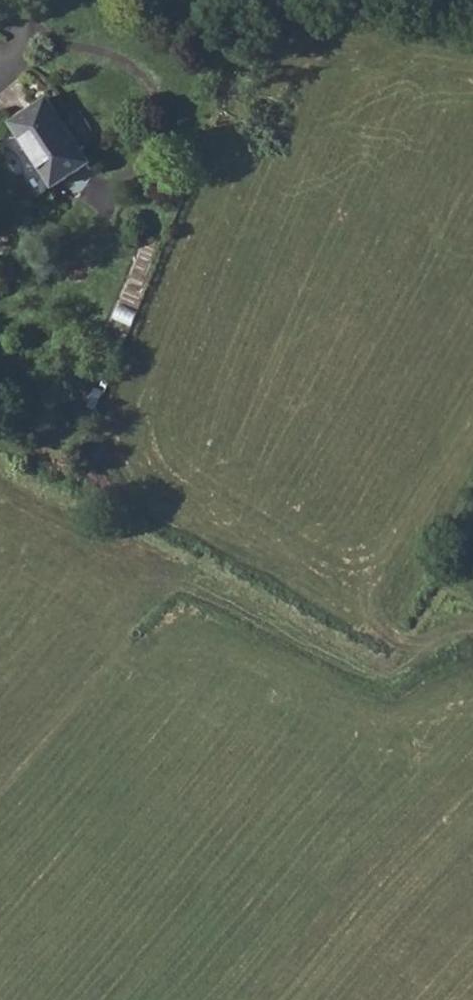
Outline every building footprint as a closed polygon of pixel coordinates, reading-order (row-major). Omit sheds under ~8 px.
[(46,86),(10,112),(52,173),(88,147),(46,86)]
